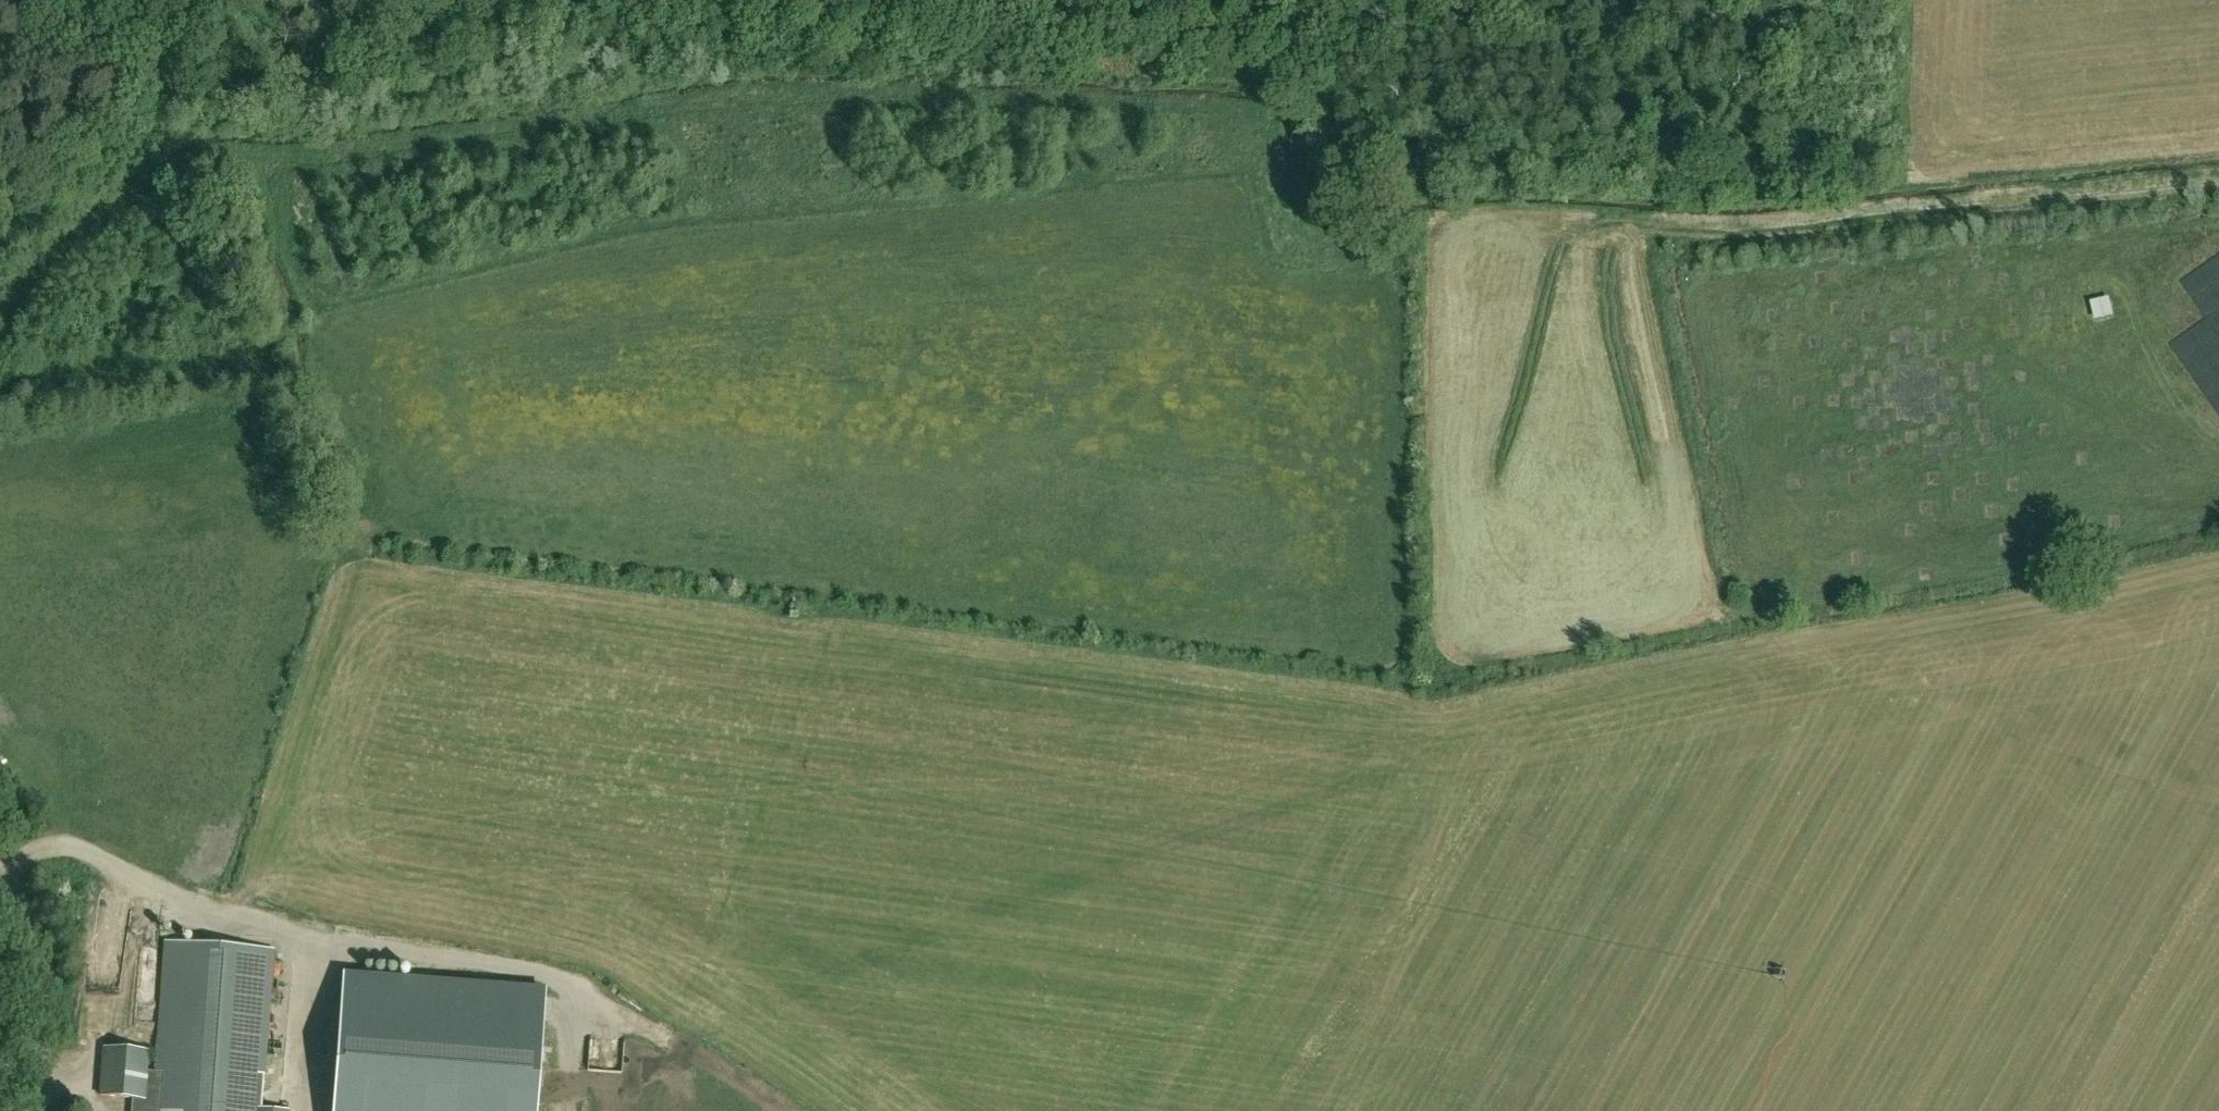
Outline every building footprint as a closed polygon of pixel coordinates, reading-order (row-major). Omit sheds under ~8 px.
[(2180,282),(2206,318),(2169,344),(2218,415),(2218,254),(2180,282)] [(133,1099),(153,1100),(152,1110),(260,1110),(274,952),(167,943),(156,1072),(146,1072),(148,1051),(104,1048),(100,1096),(133,1099)] [(544,991),(345,976),(335,1110),(535,1110),(544,991)]
